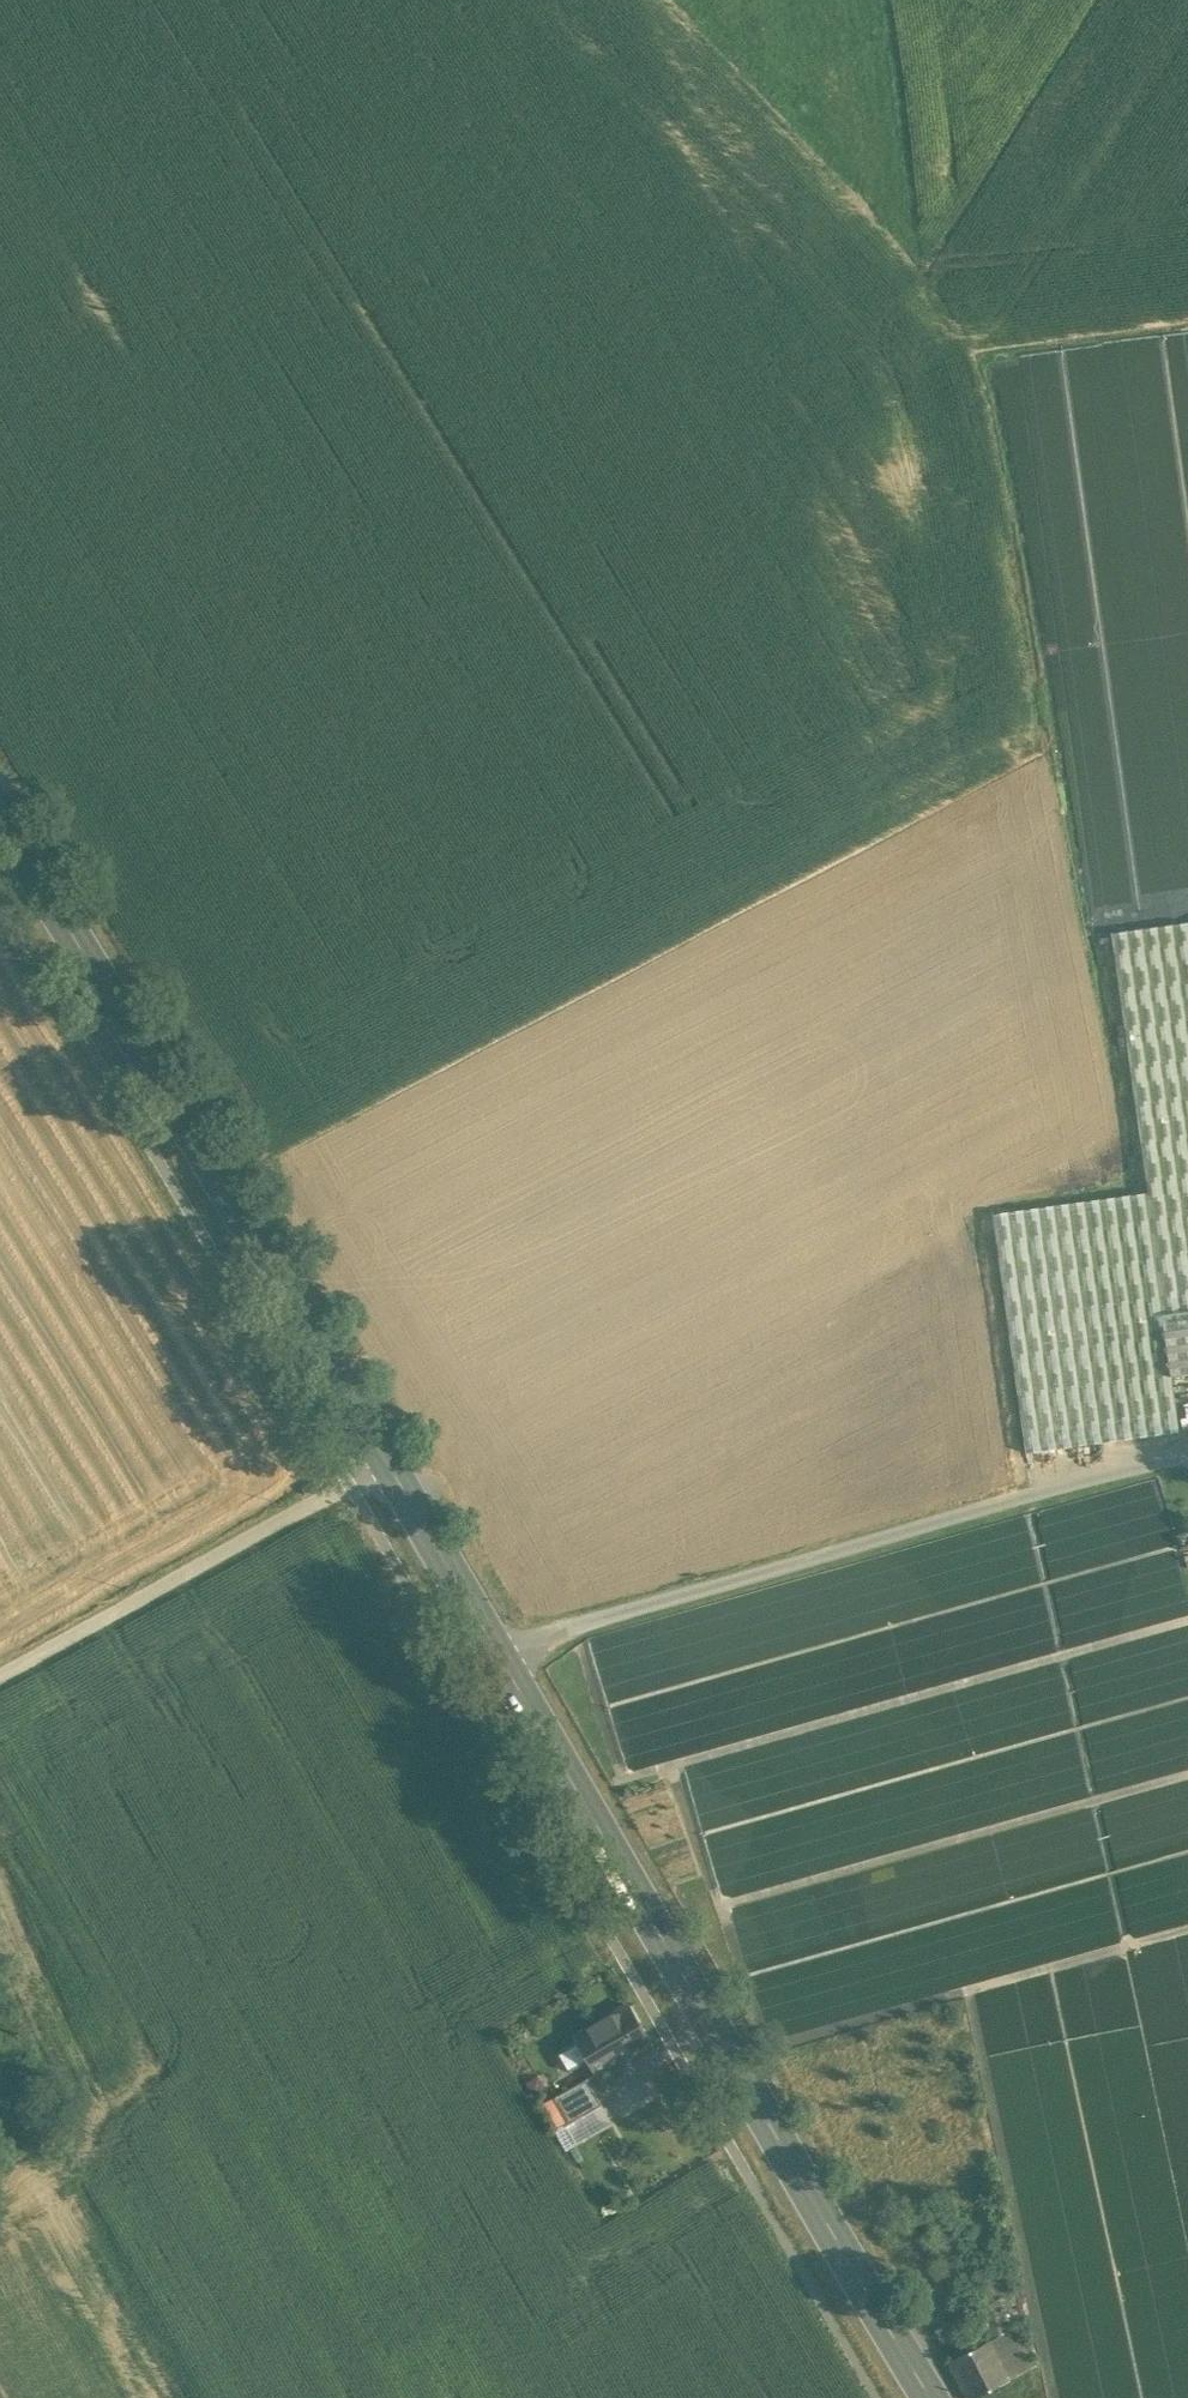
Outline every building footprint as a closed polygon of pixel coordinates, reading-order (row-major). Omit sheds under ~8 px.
[(993,1213),(1026,1452),(1179,1431),(1171,1376),(1162,1314),(1187,1310),(1187,922),(1112,932),(1148,1192),(993,1213)] [(1162,1314),(1171,1376),(1187,1373),(1187,1310),(1162,1314)] [(630,2004),(575,2036),(577,2040),(559,2050),(557,2054),(566,2069),(570,2070),(588,2060),(596,2074),(652,2042),(630,2004)] [(587,2078),(554,2097),(569,2123),(602,2104),(587,2078)] [(1010,2269),(975,2276),(988,2341),(1017,2325),(1021,2323),(1010,2269)] [(1038,2364),(1017,2325),(1008,2330),(1028,2369),(1038,2364)] [(949,2361),(968,2397),(972,2397),(1028,2369),(1008,2330),(988,2341),(949,2361)]
